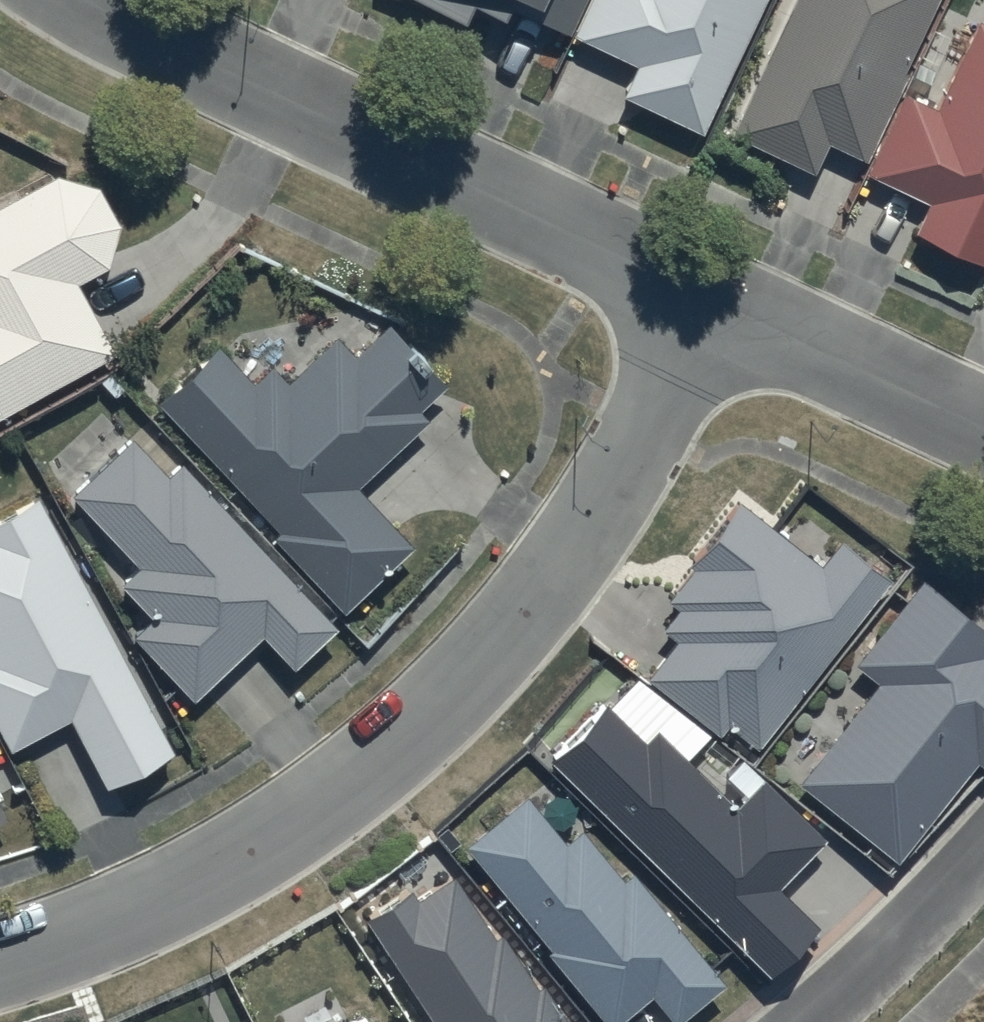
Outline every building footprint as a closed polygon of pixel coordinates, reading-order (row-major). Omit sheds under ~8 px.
[(574,0),(411,0),(461,22),(468,5),(502,20),(507,8),(560,32),(574,0)] [(567,38),(628,67),(616,94),(695,132),(758,0),(585,0),(567,38)] [(727,135),(808,173),(821,145),(859,162),(934,0),(790,0),(727,135)] [(983,259),(983,28),(971,22),(931,110),(897,95),(861,175),(923,203),(909,235),(980,267),(983,259)] [(113,354),(75,286),(106,269),(119,226),(97,188),(55,175),(0,205),(0,416),(113,354)] [(217,347),(157,403),(275,530),(268,537),(341,616),(413,548),(357,489),(429,421),(419,410),(445,386),(388,326),(355,356),(337,337),(288,384),(271,366),(252,384),(217,347)] [(333,628),(177,463),(163,477),(129,441),(72,495),(139,566),(119,585),(152,620),(134,636),(194,700),(261,637),(291,668),(333,628)] [(11,754),(71,722),(107,791),(176,755),(40,499),(0,520),(0,733),(11,754)] [(751,747),(881,579),(833,542),(815,566),(733,503),(683,567),(687,570),(663,602),(675,611),(658,632),(673,643),(644,681),(716,737),(724,727),(751,747)] [(792,784),(891,863),(971,763),(981,771),(983,768),(983,634),(916,579),(848,664),(873,683),(792,784)] [(545,763),(763,973),(811,924),(775,890),(821,842),(758,782),(732,809),(651,731),(640,742),(601,705),(545,763)] [(462,847),(549,950),(544,954),(601,1021),(618,1021),(648,997),(669,1021),(679,1021),(721,986),(630,878),(624,884),(579,831),(564,843),(524,795),(462,847)] [(9,818),(0,801),(0,823),(9,818)] [(431,1021),(565,1021),(541,986),(536,989),(500,933),(491,939),(451,877),(416,900),(410,890),(364,920),(431,1021)] [(367,1010),(343,1021),(373,1021),(367,1010)]
